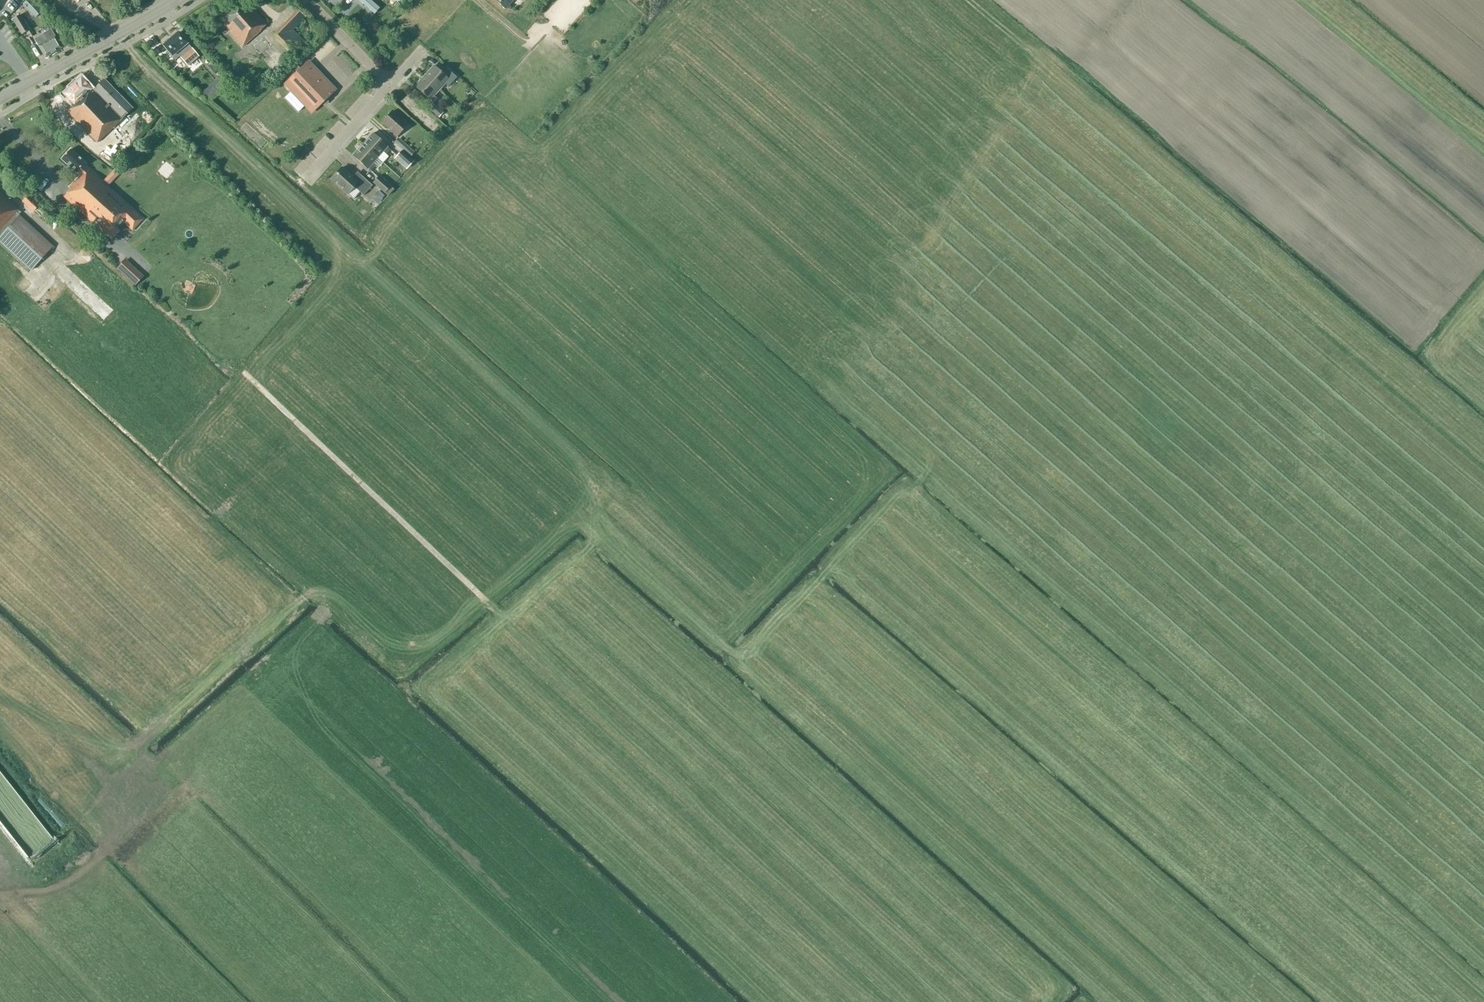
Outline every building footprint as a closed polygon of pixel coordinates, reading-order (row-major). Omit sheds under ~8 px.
[(219,18),(231,31),(229,32),(242,47),(260,31),(260,30),(267,24),(254,10),(253,11),(243,0),(240,0),(219,18)] [(373,15),(378,10),(369,0),(360,0),(359,1),(373,15)] [(506,9),(508,6),(507,6),(512,0),(496,0),(502,6),(502,7),(504,9),(506,9)] [(30,15),(36,12),(30,2),(24,5),(30,15)] [(293,30),(306,18),(298,10),(274,35),(296,57),(308,45),(293,30)] [(29,30),(20,14),(12,19),(21,35),(29,30)] [(358,24),(351,15),(346,19),(353,28),(358,24)] [(34,39),(45,57),(62,47),(51,29),(34,39)] [(174,59),(178,56),(186,65),(197,55),(190,48),(186,43),(177,32),(161,45),(174,59)] [(337,89),(309,59),(283,84),(311,114),(337,89)] [(424,76),(439,89),(444,83),(448,87),(457,77),(447,69),(443,74),(433,66),(424,76)] [(439,89),(424,76),(415,86),(433,103),(437,98),(434,95),(439,89)] [(74,103),(66,111),(97,142),(133,108),(104,79),(93,90),(93,91),(91,89),(81,78),(64,93),(74,103)] [(443,112),(434,104),(429,109),(439,118),(443,112)] [(382,122),(391,130),(390,131),(396,137),(408,123),(402,118),(401,119),(392,111),(382,122)] [(362,144),(377,158),(383,152),(386,154),(390,150),(387,147),(387,146),(373,133),(362,144)] [(398,138),(394,143),(401,150),(410,157),(414,152),(398,138)] [(377,158),(362,144),(352,155),(367,169),(368,168),(371,171),(375,166),(372,164),(377,158)] [(85,163),(70,149),(61,159),(76,173),(77,172),(80,175),(69,188),(70,189),(64,196),(111,240),(125,224),(132,230),(142,219),(83,165),(85,163)] [(414,161),(410,157),(401,150),(394,158),(406,169),(414,161)] [(356,181),(342,167),(331,179),(347,194),(354,187),(363,195),(372,185),(361,175),(356,181)] [(46,179),(57,189),(63,182),(51,173),(46,179)] [(391,186),(379,175),(372,183),(384,193),(391,186)] [(30,271),(53,246),(16,212),(19,210),(0,193),(0,242),(30,271)] [(22,201),(33,211),(39,205),(28,195),(22,201)] [(375,195),(368,203),(373,207),(380,200),(375,195)] [(180,198),(177,202),(183,206),(186,202),(180,198)] [(86,259),(74,240),(67,245),(79,263),(86,259)] [(131,243),(122,252),(148,275),(156,267),(168,278),(172,272),(163,264),(164,263),(159,260),(155,264),(131,243)]
